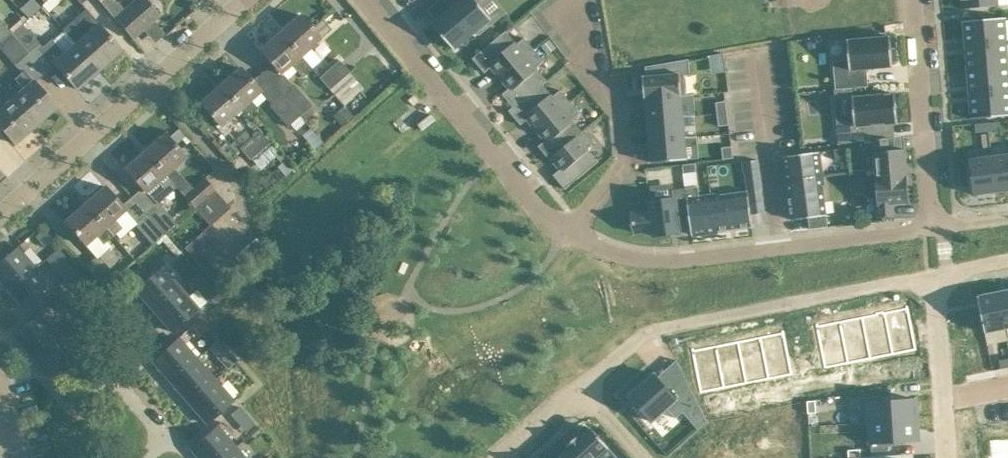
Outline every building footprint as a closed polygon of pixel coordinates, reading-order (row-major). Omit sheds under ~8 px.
[(20,8),(22,11),(28,17),(32,13),(41,6),(35,0),(28,0),(20,8)] [(124,9),(118,1),(116,3),(114,0),(102,0),(100,2),(132,38),(142,29),(124,9)] [(124,9),(142,29),(143,29),(152,21),(160,14),(147,0),(135,0),(131,2),(124,9)] [(434,23),(455,49),(477,31),(480,34),(495,22),(477,0),(446,0),(452,8),(437,20),(434,23)] [(962,8),(999,5),(999,0),(962,0),(962,8)] [(62,28),(98,68),(120,49),(98,24),(99,23),(85,7),(73,17),(74,18),(62,28)] [(300,14),(280,32),(312,68),(321,60),(310,48),(321,38),(313,29),(300,14)] [(1006,17),(962,21),(962,22),(963,22),(965,45),(1007,42),(1005,18),(1007,18),(1006,17)] [(0,42),(11,33),(12,32),(0,21),(0,42)] [(12,32),(11,33),(28,53),(39,43),(27,29),(22,23),(12,32)] [(76,88),(98,68),(62,28),(39,47),(52,63),(53,62),(76,88)] [(517,43),(506,30),(473,58),(485,72),(494,65),(503,75),(534,49),(525,37),(517,43)] [(280,32),(260,49),(273,64),(281,74),(292,64),(303,76),(312,68),(280,32)] [(836,89),(869,86),(867,68),(893,66),(892,62),(896,62),(895,48),(891,48),(890,36),(886,36),(886,32),(872,33),(872,37),(848,39),(849,59),(833,60),(836,89)] [(28,53),(11,33),(0,42),(0,43),(0,48),(14,65),(28,53)] [(556,45),(550,38),(542,45),(548,52),(556,45)] [(965,45),(967,69),(1007,66),(1007,53),(1007,42),(965,45)] [(544,60),(534,49),(503,75),(512,86),(503,93),(514,107),(543,84),(548,80),(536,67),(544,60)] [(729,53),(716,54),(716,70),(729,70),(729,53)] [(662,74),(643,75),(645,98),(686,94),(685,74),(691,74),(689,58),(661,63),(662,74)] [(339,60),(320,77),(329,88),(348,71),(339,60)] [(967,69),(969,93),(1007,90),(1007,66),(967,69)] [(219,84),(240,108),(247,116),(257,107),(250,100),(261,91),(240,67),(219,84)] [(24,88),(12,98),(35,124),(56,106),(42,90),(34,81),(33,80),(23,68),(14,76),(24,88)] [(348,71),(329,88),(343,104),(344,105),(363,88),(348,71)] [(282,93),(305,120),(313,112),(308,106),(311,104),(293,83),(282,93)] [(220,126),(240,108),(219,84),(199,102),(220,126)] [(553,96),(543,84),(514,107),(510,111),(521,124),(530,117),(539,128),(571,101),(561,89),(553,96)] [(969,93),(971,117),(970,117),(970,118),(1007,115),(1007,90),(969,93)] [(304,120),(305,120),(282,93),(271,103),(272,103),(269,106),(287,125),(290,123),(296,130),(306,122),(304,120)] [(897,123),(895,93),(853,96),(854,113),(837,115),(839,144),(873,141),(875,141),(875,139),(874,124),(897,123)] [(686,94),(645,98),(647,119),(685,116),(683,95),(686,95),(686,94)] [(0,128),(14,143),(35,124),(12,98),(2,107),(0,105),(0,127),(0,128)] [(728,112),(726,100),(716,101),(717,113),(728,112)] [(571,101),(539,128),(548,138),(539,146),(550,158),(550,159),(587,129),(586,128),(583,131),(573,119),(580,113),(571,101)] [(347,109),(336,118),(342,125),(353,115),(347,109)] [(729,124),(728,112),(717,113),(719,125),(729,124)] [(685,116),(647,119),(649,140),(686,137),(685,116)] [(1000,121),(988,122),(988,131),(1000,130),(1000,121)] [(988,122),(976,123),(976,132),(988,131),(988,122)] [(309,128),(301,135),(314,150),(323,142),(309,128)] [(587,129),(550,159),(551,160),(554,157),(563,167),(554,174),(566,188),(599,161),(589,150),(598,142),(587,129)] [(233,140),(249,158),(269,141),(259,130),(251,137),(245,130),(233,140)] [(165,132),(144,150),(165,174),(186,157),(165,132)] [(686,137),(649,140),(651,161),(688,158),(686,137)] [(875,139),(875,141),(873,141),(876,177),(908,175),(907,167),(911,166),(910,148),(890,150),(890,149),(889,137),(875,139)] [(732,145),(722,146),(723,158),(734,157),(732,145)] [(846,147),(834,148),(836,162),(848,160),(846,147)] [(144,150),(124,168),(142,188),(132,196),(164,233),(176,222),(158,201),(175,186),(165,174),(144,150)] [(819,151),(783,156),(783,157),(784,157),(787,181),(788,181),(822,176),(819,152),(819,151)] [(992,156),(996,191),(1007,190),(1007,154),(992,156)] [(992,156),(969,159),(974,194),(996,191),(992,156)] [(695,162),(683,164),(684,173),(697,171),(695,162)] [(867,168),(852,169),(852,179),(867,178),(867,168)] [(908,175),(876,177),(879,217),(895,216),(894,204),(910,202),(908,175)] [(822,176),(788,181),(789,188),(793,218),(793,219),(809,217),(810,229),(828,226),(827,215),(827,214),(823,183),(822,176)] [(184,195),(194,207),(215,189),(205,177),(184,195)] [(867,178),(852,179),(853,191),(868,190),(867,178)] [(104,185),(84,203),(112,235),(115,233),(119,238),(135,224),(152,243),(164,233),(132,196),(122,205),(104,185)] [(700,185),(686,187),(687,198),(690,218),(692,234),(693,234),(718,230),(718,229),(722,228),(752,225),(753,225),(751,212),(750,203),(748,190),(747,190),(747,191),(718,195),(701,197),(700,185)] [(651,209),(633,211),(635,232),(655,230),(655,236),(679,233),(678,219),(690,218),(687,198),(686,187),(672,189),(673,197),(650,200),(651,209)] [(230,207),(215,189),(194,207),(210,225),(230,207)] [(84,203),(64,220),(88,248),(97,240),(102,247),(106,244),(107,242),(106,241),(112,235),(84,203)] [(51,239),(43,229),(35,236),(44,245),(51,239)] [(203,229),(183,247),(192,256),(211,239),(203,229)] [(211,239),(192,256),(200,265),(219,248),(211,239)] [(9,290),(35,268),(16,247),(0,261),(0,280),(9,290)] [(219,248),(200,265),(209,275),(228,258),(219,248)] [(94,257),(86,264),(104,285),(115,276),(99,257),(96,260),(94,257)] [(228,258),(209,275),(217,284),(236,267),(228,258)] [(135,289),(154,310),(180,287),(162,266),(135,289)] [(35,268),(9,290),(28,311),(54,289),(35,268)] [(199,273),(186,284),(193,292),(206,281),(199,273)] [(180,287),(154,310),(172,331),(199,308),(180,287)] [(998,291),(1005,328),(1007,327),(1007,289),(998,291)] [(998,291),(978,295),(985,332),(1005,328),(998,291)] [(907,307),(885,312),(893,354),(917,349),(908,306),(907,306),(907,307)] [(876,313),(863,316),(871,358),(893,354),(885,312),(884,312),(884,311),(876,312),(876,313)] [(14,335),(32,356),(58,333),(39,312),(14,335)] [(863,316),(840,321),(848,362),(871,358),(863,316)] [(816,324),(825,367),(848,362),(840,321),(818,325),(818,324),(816,324)] [(783,332),(761,336),(769,378),(793,374),(784,330),(783,331),(783,332)] [(58,333),(32,356),(51,377),(77,354),(58,333)] [(761,336),(738,341),(747,383),(769,378),(761,336)] [(152,359),(171,381),(197,358),(178,337),(152,359)] [(218,340),(209,347),(217,356),(226,348),(225,348),(223,345),(218,340)] [(738,341),(716,345),(724,387),(747,383),(738,341)] [(693,348),(692,348),(699,382),(701,392),(724,387),(716,345),(694,349),(693,348)] [(197,358),(171,381),(189,402),(215,379),(197,358)] [(1000,360),(1001,368),(1007,367),(1007,358),(1000,360)] [(906,366),(896,368),(898,376),(908,374),(906,366)] [(896,368),(886,370),(887,378),(898,376),(896,368)] [(641,379),(629,390),(631,392),(629,394),(652,419),(666,406),(675,416),(696,397),(683,372),(668,386),(654,371),(643,381),(641,379)] [(215,379),(189,402),(207,423),(233,400),(215,379)] [(863,380),(853,383),(854,391),(864,389),(863,380)] [(853,383),(842,385),(844,393),(854,391),(853,383)] [(782,390),(772,392),(773,401),(784,399),(782,390)] [(772,392),(761,394),(763,403),(773,401),(772,392)] [(883,401),(860,402),(862,423),(870,423),(918,420),(916,399),(894,400),(894,397),(883,398),(883,401)] [(737,399),(727,401),(729,410),(739,408),(737,399)] [(816,400),(808,401),(809,413),(817,412),(816,400)] [(727,401),(717,403),(718,412),(729,410),(727,401)] [(239,406),(230,414),(238,423),(247,415),(239,406)] [(918,420),(870,423),(872,451),(889,450),(889,444),(897,444),(897,441),(919,439),(918,420)] [(200,457),(222,457),(236,446),(217,425),(191,448),(200,457)] [(560,455),(563,457),(598,457),(597,457),(610,445),(593,426),(581,437),(579,435),(570,443),(572,445),(560,455)] [(988,457),(1007,457),(1007,441),(991,443),(992,457),(988,457)] [(222,457),(246,457),(236,446),(222,457)] [(861,449),(849,450),(849,457),(861,457),(861,449)]
